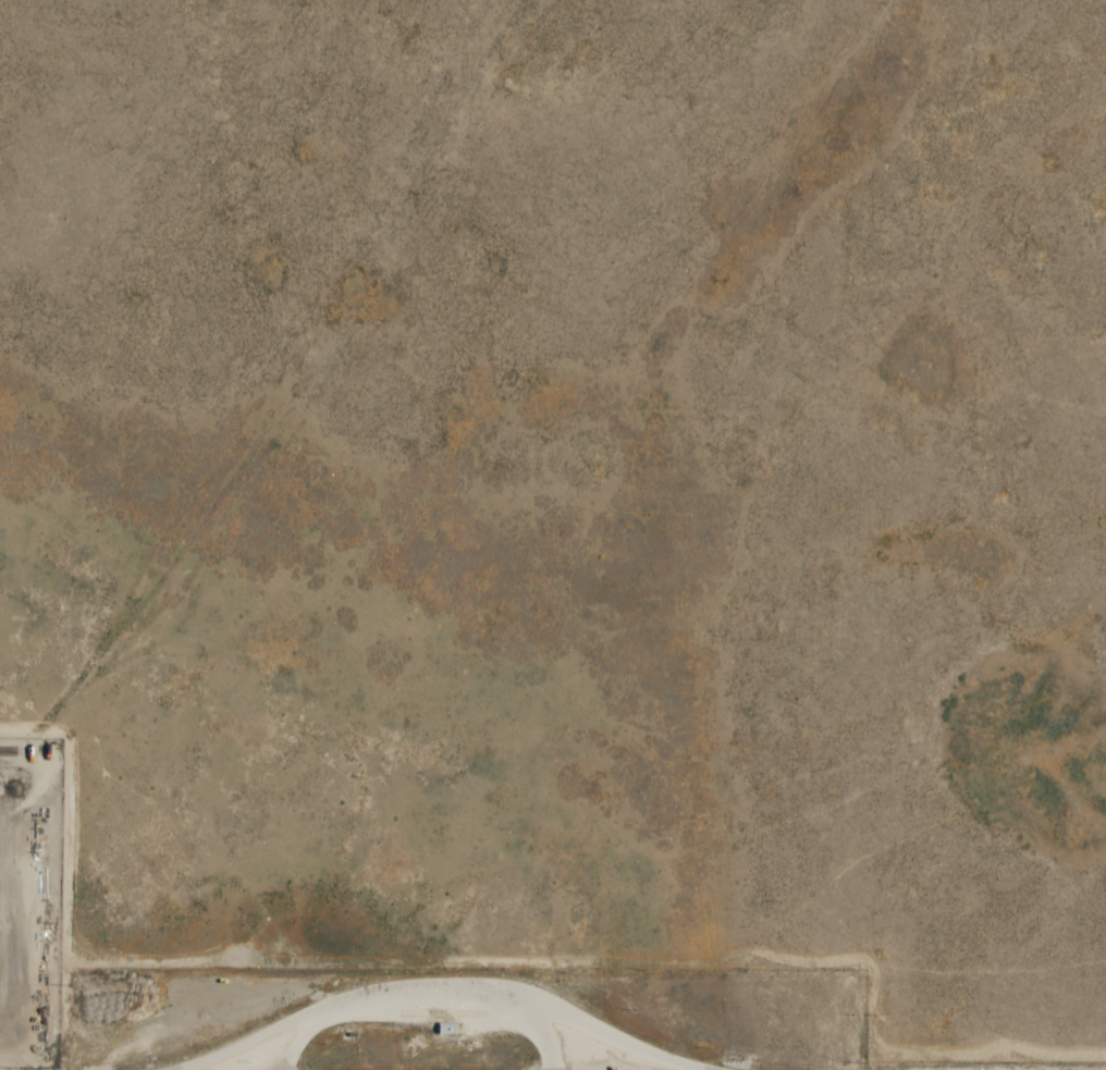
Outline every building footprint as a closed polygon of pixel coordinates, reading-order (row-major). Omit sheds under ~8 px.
[(440,1034),(440,1025),(454,1025),(454,1034),(440,1034)]
